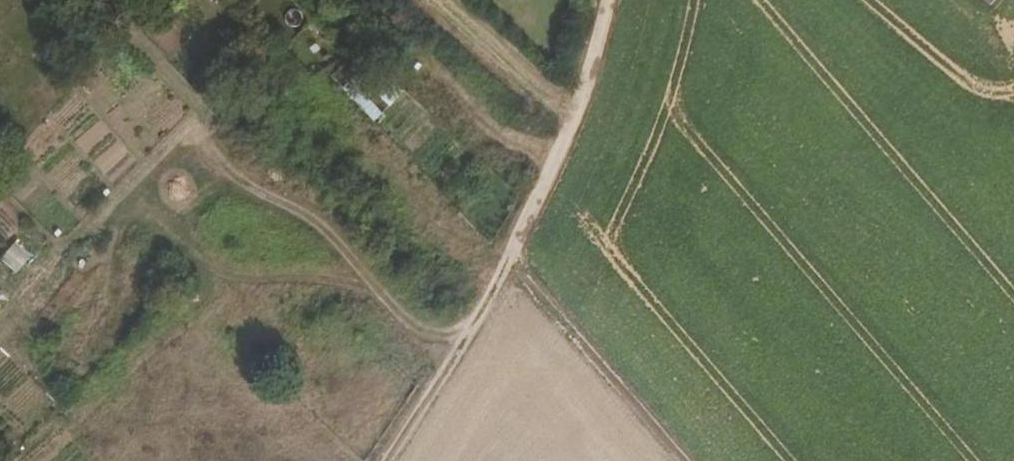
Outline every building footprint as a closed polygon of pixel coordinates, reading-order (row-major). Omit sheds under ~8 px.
[(136,14),(153,0),(125,0),(136,14)]
